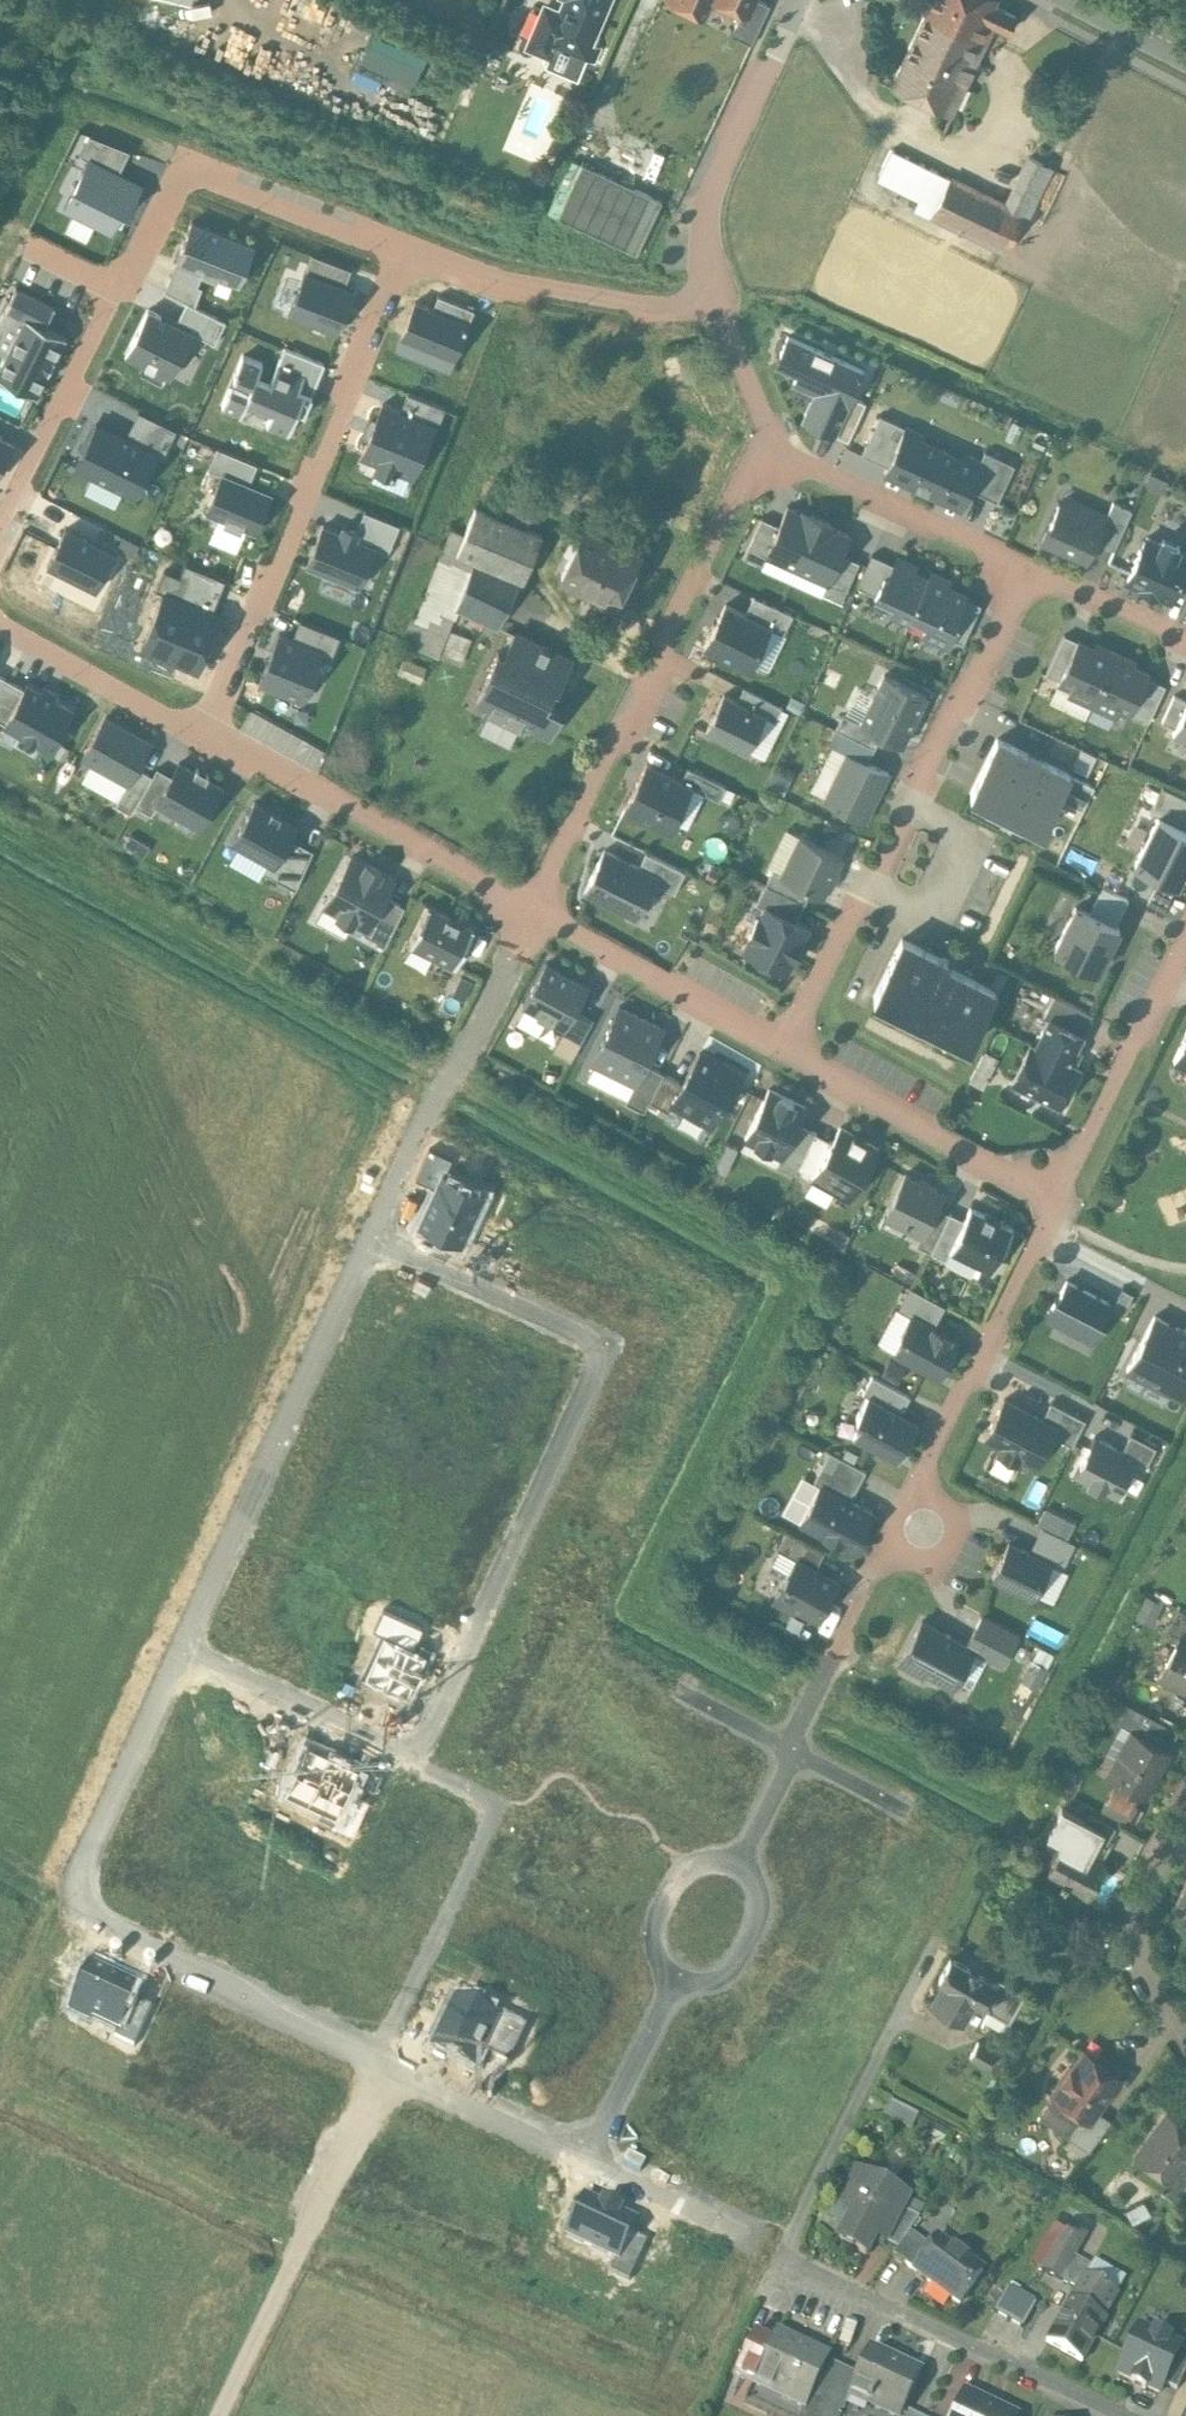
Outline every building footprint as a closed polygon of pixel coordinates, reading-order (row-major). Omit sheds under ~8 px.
[(16,16),(24,0),(0,0),(0,8),(16,16)] [(546,6),(529,46),(550,55),(555,42),(583,53),(582,56),(595,61),(601,48),(591,43),(609,0),(566,0),(561,12),(546,6)] [(704,16),(712,0),(670,0),(704,16)] [(743,12),(747,14),(754,0),(717,0),(743,12)] [(747,14),(743,12),(732,34),(752,44),(770,5),(760,0),(754,0),(747,14)] [(895,76),(949,101),(979,36),(987,40),(994,23),(1009,30),(1016,14),(994,3),(995,2),(992,0),(931,0),(895,76)] [(375,29),(362,57),(417,81),(429,52),(375,29)] [(952,177),(892,148),(879,174),(938,203),(952,177)] [(1029,155),(1006,203),(1023,212),(1023,213),(1029,215),(1052,166),(1029,155)] [(143,182),(89,156),(65,206),(112,230),(123,207),(129,210),(143,182)] [(552,214),(641,250),(663,195),(574,159),(552,214)] [(1006,203),(952,177),(938,203),(933,214),(1005,248),(1023,213),(1023,212),(1006,203)] [(256,243),(193,218),(177,259),(240,283),(256,243)] [(354,288),(306,270),(290,310),(338,329),(354,288)] [(19,287),(19,286),(17,285),(16,287),(4,312),(23,321),(0,367),(0,374),(36,392),(36,393),(38,394),(39,392),(39,391),(66,337),(67,337),(68,335),(66,334),(65,334),(46,324),(55,307),(56,305),(54,304),(19,287)] [(416,300),(402,334),(455,356),(469,322),(416,300)] [(140,310),(119,355),(161,375),(182,330),(140,310)] [(802,419),(835,434),(865,367),(791,333),(778,362),(797,370),(791,383),(814,393),(802,419)] [(267,422),(289,431),(306,388),(297,384),(301,374),(244,351),(223,405),(240,412),(245,398),(272,408),(267,422)] [(383,399),(360,455),(375,461),(373,468),(395,478),(398,471),(414,478),(436,424),(438,425),(445,408),(408,392),(402,407),(383,399)] [(913,488),(930,444),(910,436),(912,428),(868,411),(853,448),(878,458),(872,472),(913,488)] [(157,451),(97,421),(75,465),(136,495),(157,451)] [(0,435),(0,468),(13,441),(0,435)] [(930,444),(913,488),(953,504),(961,485),(993,498),(1007,462),(973,448),(970,454),(952,446),(950,452),(930,444)] [(216,471),(196,514),(252,540),(272,497),(216,471)] [(829,582),(853,531),(775,493),(750,544),(829,582)] [(530,512),(506,502),(500,517),(524,527),(530,512)] [(1109,522),(1064,502),(1045,543),(1091,564),(1101,542),(1109,522)] [(1117,504),(1109,522),(1101,542),(1114,548),(1131,510),(1117,504)] [(500,517),(476,507),(465,534),(457,551),(476,559),(520,578),(524,579),(543,535),(524,527),(500,517)] [(323,521),(307,566),(360,586),(376,541),(323,521)] [(639,550),(586,525),(562,574),(588,587),(614,599),(615,599),(639,550)] [(116,551),(66,526),(48,563),(97,588),(116,551)] [(452,529),(416,620),(412,618),(403,639),(439,654),(458,605),(476,559),(457,551),(465,534),(452,529)] [(1163,538),(1161,542),(1147,536),(1142,548),(1141,548),(1132,567),(1133,568),(1128,580),(1141,586),(1140,588),(1157,596),(1158,593),(1172,599),(1176,591),(1185,567),(1185,553),(1178,550),(1180,545),(1163,538)] [(917,565),(897,556),(888,577),(885,575),(876,596),(895,604),(892,612),(910,620),(927,584),(926,584),(926,576),(924,575),(915,571),(917,565)] [(520,578),(476,559),(458,605),(497,624),(520,578)] [(172,590),(150,643),(206,666),(227,615),(215,610),(227,581),(192,566),(180,593),(172,590)] [(1176,591),(1185,595),(1185,567),(1176,591)] [(951,579),(933,571),(927,584),(910,620),(911,621),(914,617),(927,623),(924,630),(924,633),(948,644),(948,640),(949,640),(949,644),(959,623),(955,621),(967,593),(948,585),(951,579)] [(614,599),(588,587),(578,608),(603,621),(614,599)] [(742,609),(724,601),(705,643),(754,665),(773,623),(786,629),(794,612),(750,592),(742,609)] [(516,629),(505,652),(499,649),(486,675),(488,676),(477,697),(488,703),(485,709),(523,727),(526,721),(549,732),(561,709),(545,701),(555,681),(559,683),(572,657),(516,629)] [(324,648),(282,631),(262,680),(304,697),(324,648)] [(1094,646),(1079,639),(1059,682),(1071,688),(1069,693),(1092,703),(1116,651),(1096,642),(1094,646)] [(1116,651),(1092,703),(1115,714),(1117,709),(1130,714),(1149,672),(1134,664),(1136,660),(1124,654),(1116,651)] [(427,665),(405,656),(398,672),(421,681),(427,665)] [(858,721),(899,743),(925,695),(885,673),(858,721)] [(74,707),(28,681),(5,722),(20,731),(15,740),(33,750),(38,741),(51,748),(74,707)] [(718,692),(703,725),(749,747),(765,712),(777,718),(783,703),(741,683),(734,699),(718,692)] [(1173,732),(1185,738),(1185,704),(1173,732)] [(152,740),(106,714),(83,756),(129,782),(152,740)] [(1090,780),(996,736),(971,790),(1040,821),(1054,791),(1079,803),(1090,780)] [(848,752),(824,800),(859,817),(866,820),(889,773),(848,752)] [(196,768),(180,760),(157,800),(201,825),(224,784),(208,775),(210,772),(208,771),(206,774),(198,769),(199,767),(197,766),(196,768)] [(675,776),(640,760),(619,804),(668,827),(688,784),(717,797),(724,782),(681,763),(675,776)] [(1134,862),(1179,885),(1185,871),(1185,798),(1162,786),(1150,810),(1158,813),(1134,862)] [(256,800),(233,840),(275,863),(298,823),(256,800)] [(764,865),(758,877),(800,897),(806,885),(828,895),(846,856),(791,830),(773,869),(764,865)] [(826,831),(824,842),(846,848),(849,836),(826,831)] [(649,876),(670,887),(680,867),(639,847),(631,863),(595,846),(575,885),(631,912),(649,876)] [(368,928),(395,876),(345,850),(317,902),(368,928)] [(792,916),(800,897),(758,877),(748,898),(757,902),(735,948),(783,971),(805,922),(792,916)] [(1094,967),(1123,897),(1092,884),(1082,908),(1068,902),(1049,949),(1094,967)] [(455,958),(474,923),(433,901),(414,937),(455,958)] [(1000,991),(903,942),(874,1000),(971,1049),(1000,991)] [(577,980),(533,958),(511,1002),(555,1024),(577,980)] [(1086,1009),(1044,989),(1002,1078),(1061,1105),(1080,1063),(1072,1059),(1078,1046),(1071,1043),(1086,1009)] [(630,1099),(646,1067),(632,1060),(651,1023),(608,1001),(578,1060),(616,1080),(607,1097),(626,1107),(630,1099)] [(555,1047),(572,1055),(579,1040),(562,1032),(555,1047)] [(1174,1065),(1185,1071),(1185,1039),(1174,1065)] [(704,1125),(734,1068),(681,1041),(663,1075),(646,1067),(630,1099),(650,1109),(655,1100),(704,1125)] [(782,1153),(783,1154),(799,1122),(807,1105),(770,1087),(746,1135),(782,1153)] [(799,1122),(783,1154),(782,1153),(778,1162),(796,1171),(796,1170),(816,1130),(799,1122)] [(833,1140),(812,1176),(851,1198),(879,1147),(841,1125),(833,1140)] [(812,1176),(833,1140),(816,1130),(796,1170),(811,1178),(812,1176)] [(435,1177),(419,1216),(462,1234),(485,1181),(446,1164),(453,1149),(430,1140),(417,1170),(435,1177)] [(909,1170),(887,1213),(924,1231),(945,1188),(909,1170)] [(1014,1227),(971,1205),(965,1218),(950,1248),(951,1249),(993,1270),(1014,1227)] [(950,1248),(965,1218),(951,1211),(931,1250),(946,1257),(951,1249),(950,1248)] [(1046,1314),(1094,1339),(1104,1319),(1101,1318),(1110,1301),(1067,1279),(1058,1295),(1056,1294),(1046,1314)] [(911,1312),(934,1325),(934,1324),(945,1304),(911,1285),(899,1307),(911,1314),(911,1312)] [(1123,1286),(1114,1303),(1125,1309),(1134,1292),(1123,1286)] [(939,1374),(959,1338),(951,1334),(951,1333),(934,1324),(934,1325),(911,1312),(911,1314),(901,1331),(904,1333),(895,1350),(939,1374)] [(1127,1368),(1184,1397),(1185,1394),(1185,1328),(1156,1313),(1127,1368)] [(869,1393),(901,1411),(911,1394),(872,1373),(863,1391),(868,1393),(869,1393)] [(1043,1419),(1051,1402),(1012,1383),(984,1440),(996,1445),(993,1451),(1022,1465),(1025,1458),(1042,1466),(1056,1438),(1061,1427),(1043,1419)] [(853,1434),(897,1458),(918,1420),(901,1411),(869,1393),(868,1393),(857,1415),(862,1418),(853,1434)] [(1090,1420),(1051,1402),(1043,1419),(1061,1427),(1056,1438),(1077,1448),(1090,1420)] [(1073,1473),(1119,1497),(1141,1451),(1096,1428),(1073,1473)] [(821,1482),(850,1498),(866,1468),(830,1449),(814,1480),(820,1483),(821,1482)] [(800,1520),(853,1548),(873,1510),(850,1498),(821,1482),(820,1483),(800,1520)] [(1038,1519),(1062,1530),(1070,1515),(1046,1504),(1038,1519)] [(777,1547),(796,1557),(797,1556),(816,1566),(825,1550),(787,1529),(777,1547)] [(1054,1564),(1009,1542),(991,1578),(1037,1600),(1054,1564)] [(797,1556),(796,1557),(776,1594),(774,1598),(795,1609),(797,1605),(818,1617),(839,1579),(816,1566),(797,1556)] [(1148,1593),(1139,1613),(1154,1620),(1163,1600),(1148,1593)] [(1178,1606),(1166,1628),(1179,1635),(1179,1634),(1185,1638),(1185,1610),(1178,1606)] [(381,1630),(362,1671),(405,1691),(424,1649),(410,1642),(418,1624),(380,1607),(372,1625),(381,1630)] [(1019,1633),(980,1614),(966,1645),(975,1649),(1004,1663),(1019,1633)] [(966,1645),(921,1623),(902,1664),(955,1690),(975,1649),(966,1645)] [(1179,1634),(1179,1635),(1161,1669),(1177,1678),(1176,1681),(1185,1687),(1185,1638),(1179,1634)] [(1173,1727),(1146,1712),(1136,1731),(1164,1746),(1173,1727)] [(1132,1729),(1107,1775),(1142,1794),(1168,1748),(1164,1746),(1136,1731),(1132,1729)] [(307,1737),(285,1786),(337,1810),(332,1820),(353,1830),(370,1793),(348,1783),(358,1760),(343,1754),(345,1749),(329,1742),(328,1747),(307,1737)] [(1097,1784),(1087,1802),(1113,1816),(1123,1798),(1097,1784)] [(1114,1825),(1088,1811),(1084,1819),(1079,1828),(1100,1839),(1105,1841),(1114,1825)] [(1073,1814),(1065,1816),(1053,1837),(1061,1841),(1062,1839),(1092,1854),(1093,1854),(1100,1839),(1079,1828),(1084,1819),(1073,1814)] [(1092,1854),(1062,1839),(1061,1841),(1044,1873),(1060,1881),(1059,1883),(1064,1886),(1065,1884),(1086,1895),(1105,1861),(1093,1854),(1092,1854)] [(1174,1904),(1185,1910),(1185,1882),(1174,1904)] [(998,1984),(952,1957),(938,1980),(944,1984),(932,2005),(962,2023),(975,2001),(985,2007),(998,1984)] [(137,1989),(92,1969),(74,2009),(89,2016),(91,2013),(121,2026),(133,1999),(137,1989)] [(457,1990),(433,2044),(476,2063),(484,2044),(509,2055),(525,2020),(457,1990)] [(152,2007),(133,1999),(121,2026),(115,2037),(135,2046),(152,2007)] [(997,2052),(978,2041),(969,2055),(988,2066),(997,2052)] [(1119,2076),(1085,2051),(1073,2068),(1070,2065),(1061,2078),(1064,2080),(1054,2093),(1082,2114),(1090,2119),(1098,2109),(1103,2102),(1101,2100),(1119,2076)] [(1090,2119),(1082,2114),(1067,2135),(1087,2149),(1089,2150),(1111,2119),(1098,2109),(1090,2119)] [(1137,2153),(1169,2177),(1171,2177),(1185,2158),(1185,2156),(1185,2124),(1169,2111),(1137,2153)] [(1087,2149),(1068,2136),(1060,2147),(1079,2161),(1087,2149)] [(1171,2177),(1169,2177),(1161,2188),(1176,2200),(1185,2186),(1185,2158),(1171,2177)] [(907,2196),(854,2168),(839,2196),(856,2205),(839,2239),(866,2253),(874,2235),(885,2240),(902,2207),(907,2196)] [(568,2237),(617,2260),(630,2233),(636,2220),(587,2197),(568,2237)] [(920,2217),(902,2207),(885,2240),(898,2247),(910,2230),(920,2217)] [(1069,2222),(1043,2268),(1061,2279),(1061,2278),(1074,2255),(1088,2232),(1069,2222)] [(931,2246),(910,2230),(898,2247),(893,2254),(915,2269),(931,2246)] [(646,2241),(630,2233),(617,2260),(613,2270),(629,2277),(646,2241)] [(983,2270),(938,2237),(931,2246),(915,2269),(960,2302),(983,2270)] [(1074,2255),(1061,2278),(1078,2287),(1072,2298),(1106,2317),(1106,2316),(1104,2315),(1118,2290),(1103,2281),(1108,2270),(1091,2261),(1090,2263),(1074,2255)] [(1036,2303),(1008,2287),(995,2310),(1023,2326),(1036,2303)] [(1106,2317),(1072,2298),(1048,2340),(1082,2359),(1106,2317)] [(1154,2332),(1140,2325),(1118,2372),(1133,2379),(1131,2381),(1146,2388),(1147,2385),(1160,2391),(1164,2383),(1180,2348),(1181,2345),(1169,2339),(1171,2337),(1155,2329),(1154,2332)] [(755,2332),(737,2371),(754,2379),(772,2340),(755,2332)] [(829,2357),(776,2332),(772,2340),(754,2379),(753,2381),(756,2382),(757,2379),(786,2392),(784,2395),(804,2404),(807,2405),(812,2394),(828,2359),(829,2357)] [(870,2348),(858,2373),(849,2392),(849,2393),(899,2415),(900,2415),(905,2407),(921,2372),(870,2348)] [(1180,2348),(1164,2383),(1177,2389),(1185,2369),(1185,2351),(1180,2348)] [(844,2367),(828,2359),(812,2394),(828,2401),(832,2393),(833,2393),(844,2367)] [(858,2373),(844,2367),(833,2393),(846,2399),(849,2393),(849,2392),(858,2373)] [(822,2415),(839,2415),(846,2399),(833,2393),(832,2393),(828,2401),(829,2401),(822,2415)] [(964,2393),(953,2415),(1014,2415),(964,2393)] [(812,2394),(807,2405),(804,2404),(800,2415),(822,2415),(829,2401),(828,2401),(812,2394)] [(905,2407),(900,2415),(923,2415),(905,2407)]
